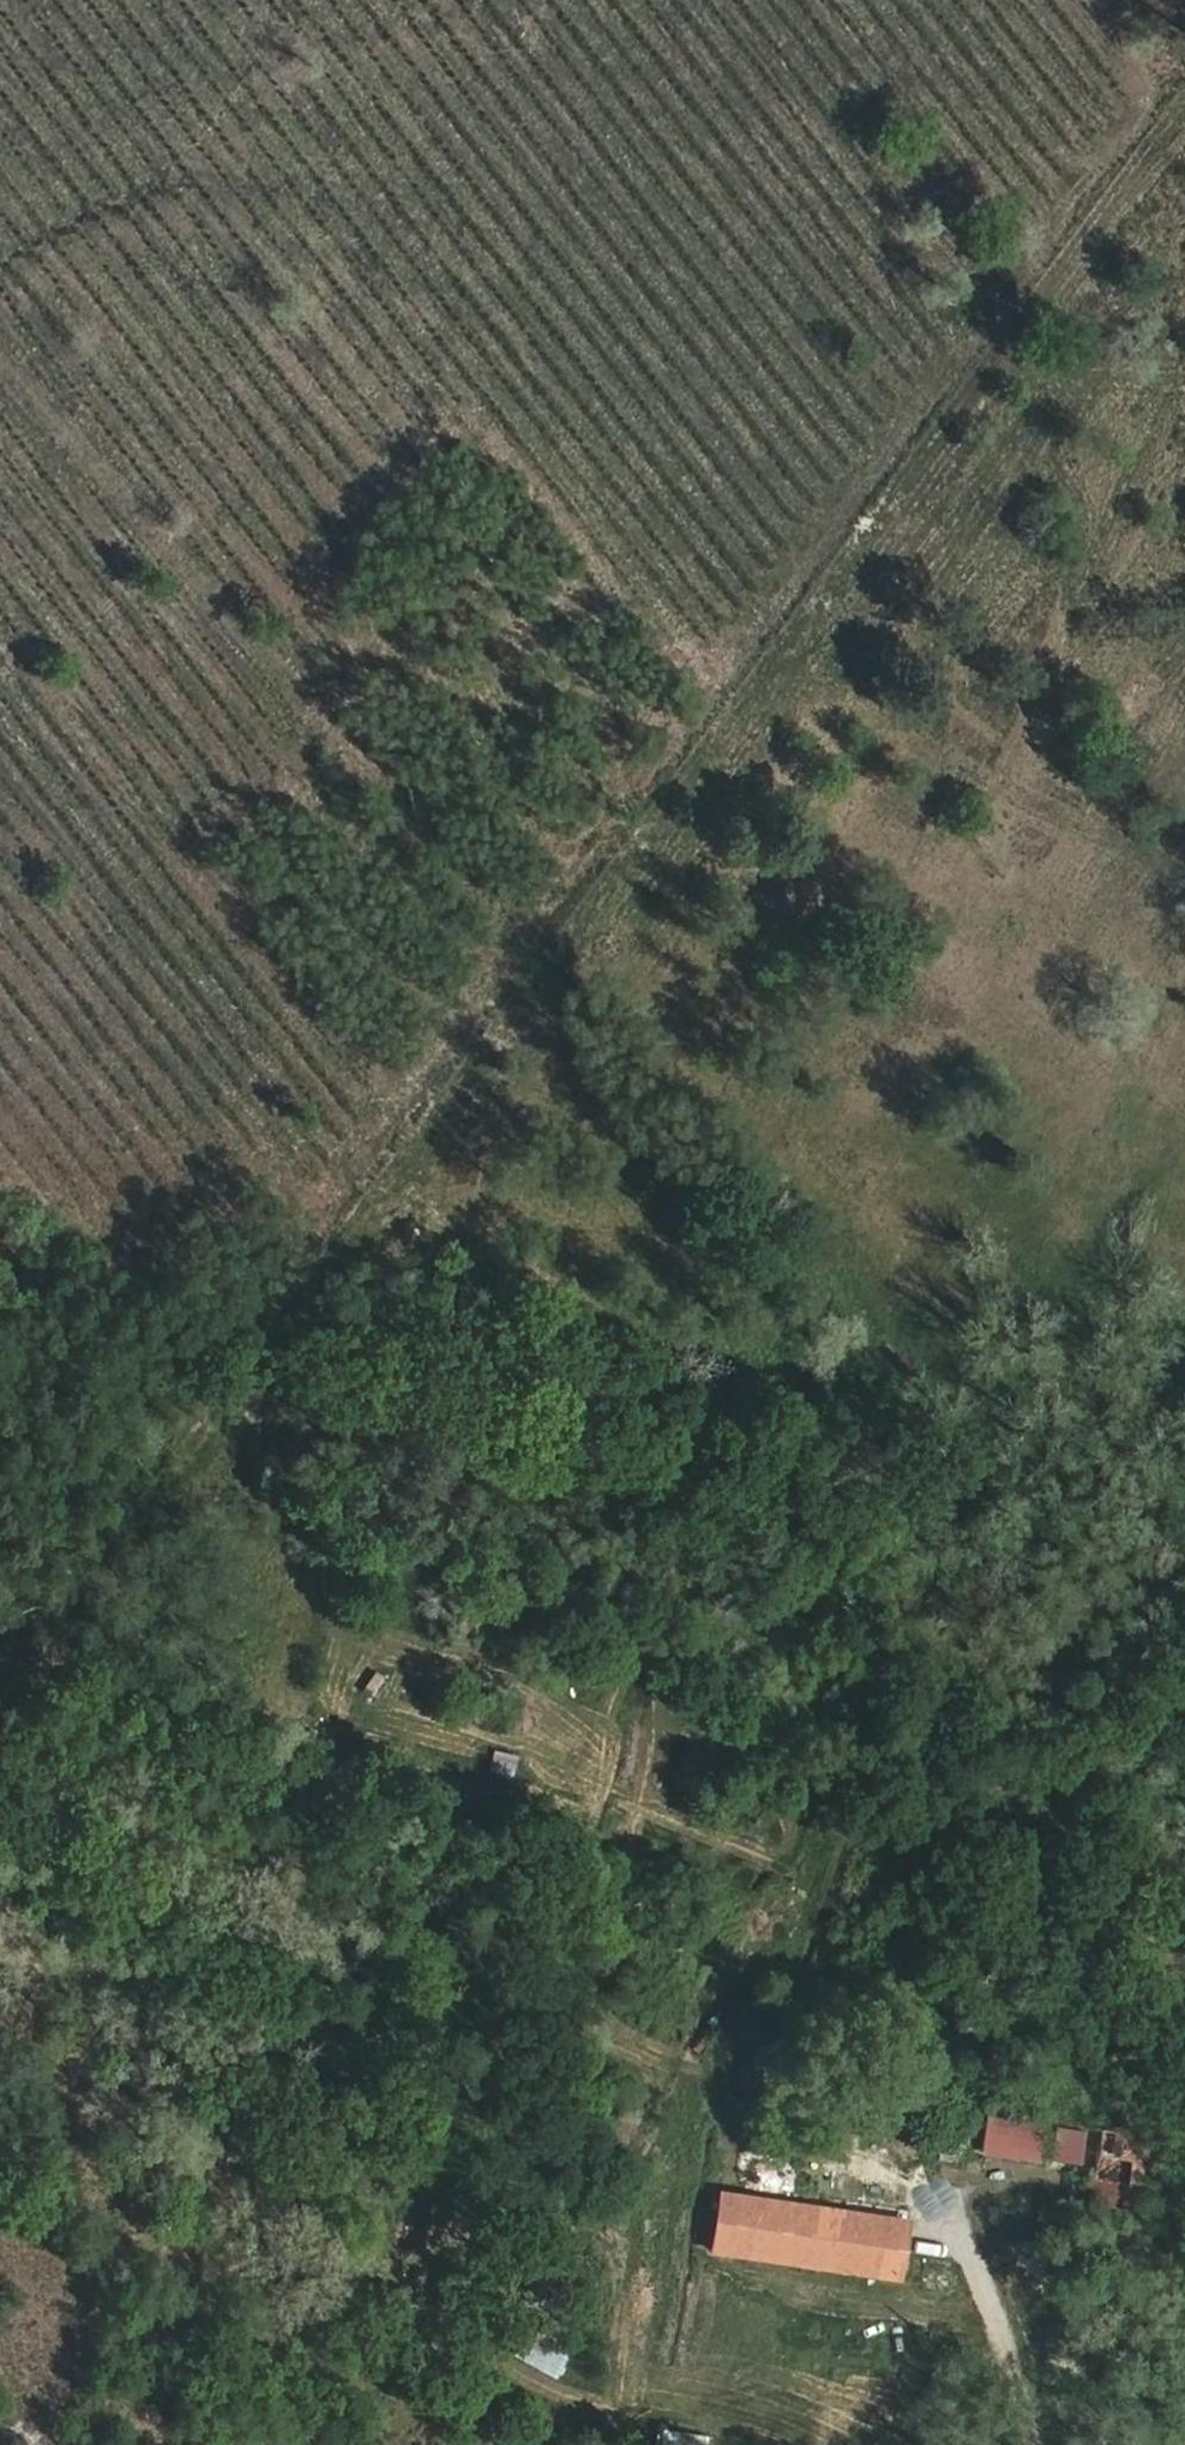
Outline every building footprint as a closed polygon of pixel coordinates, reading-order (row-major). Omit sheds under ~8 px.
[(517,1776),(523,1753),(497,1748),(492,1771),(517,1776)] [(1101,2197),(1095,2230),(1146,2237),(1163,2161),(949,2122),(938,2168),(1101,2197)] [(931,2238),(726,2209),(718,2266),(925,2297),(931,2238)] [(515,2351),(558,2377),(579,2343),(536,2317),(515,2351)]
